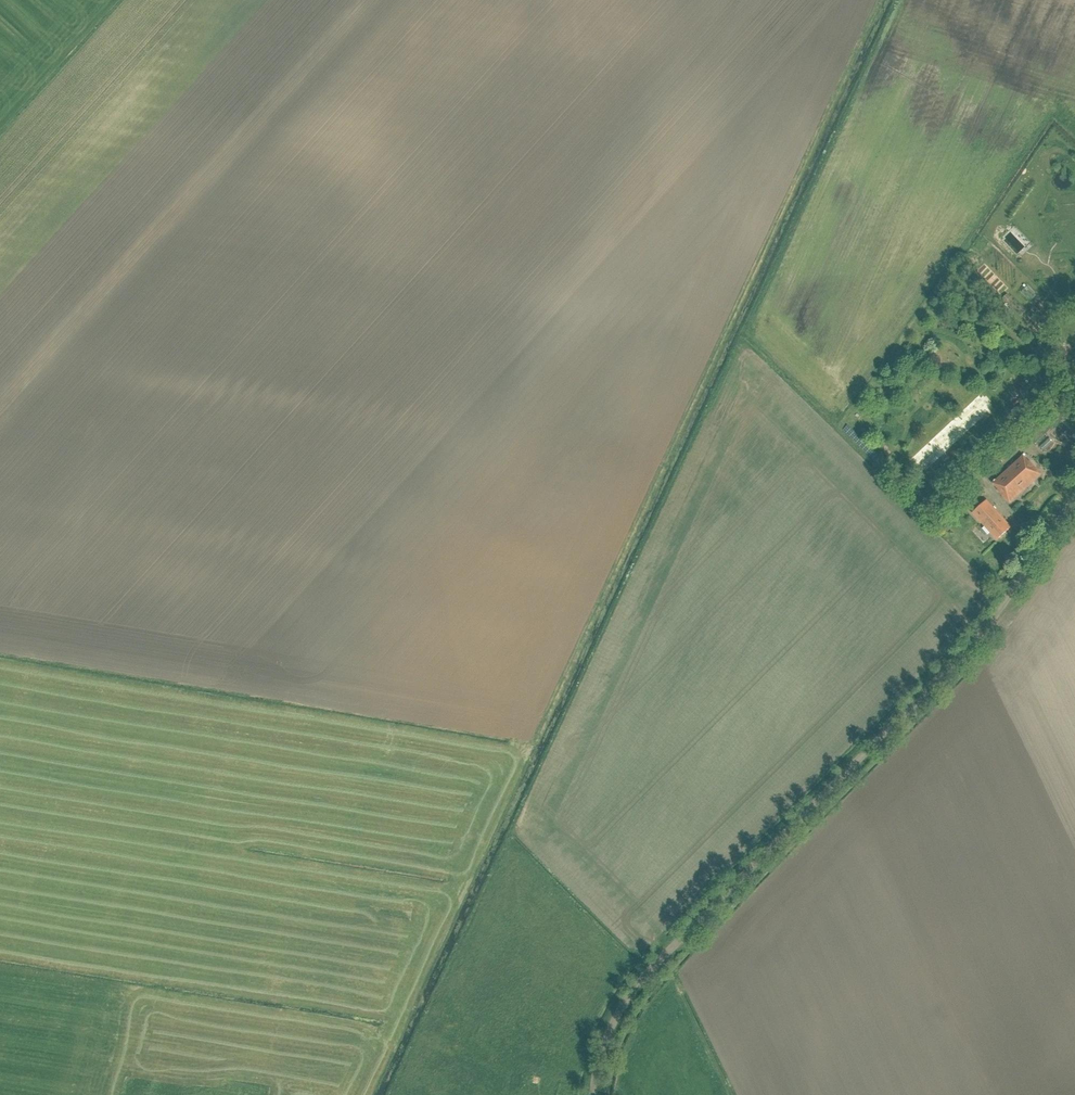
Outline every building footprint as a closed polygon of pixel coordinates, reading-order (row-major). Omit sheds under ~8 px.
[(1064,179),(1058,182),(1062,191),(1068,188),(1064,179)] [(1026,296),(1023,299),(1030,306),(1033,303),(1026,296)] [(1057,360),(1062,355),(1055,348),(1050,353),(1057,360)] [(976,417),(973,414),(968,418),(980,429),(995,414),(986,406),(976,417)] [(1026,436),(1035,446),(1066,417),(1057,407),(1026,436)] [(1029,462),(1022,455),(1022,456),(1023,457),(994,484),(993,483),(999,490),(998,491),(1011,504),(1042,475),(1029,462)] [(1012,526),(987,499),(972,512),(998,540),(1012,526)] [(1015,600),(1025,598),(1022,588),(1012,591),(1015,600)]
